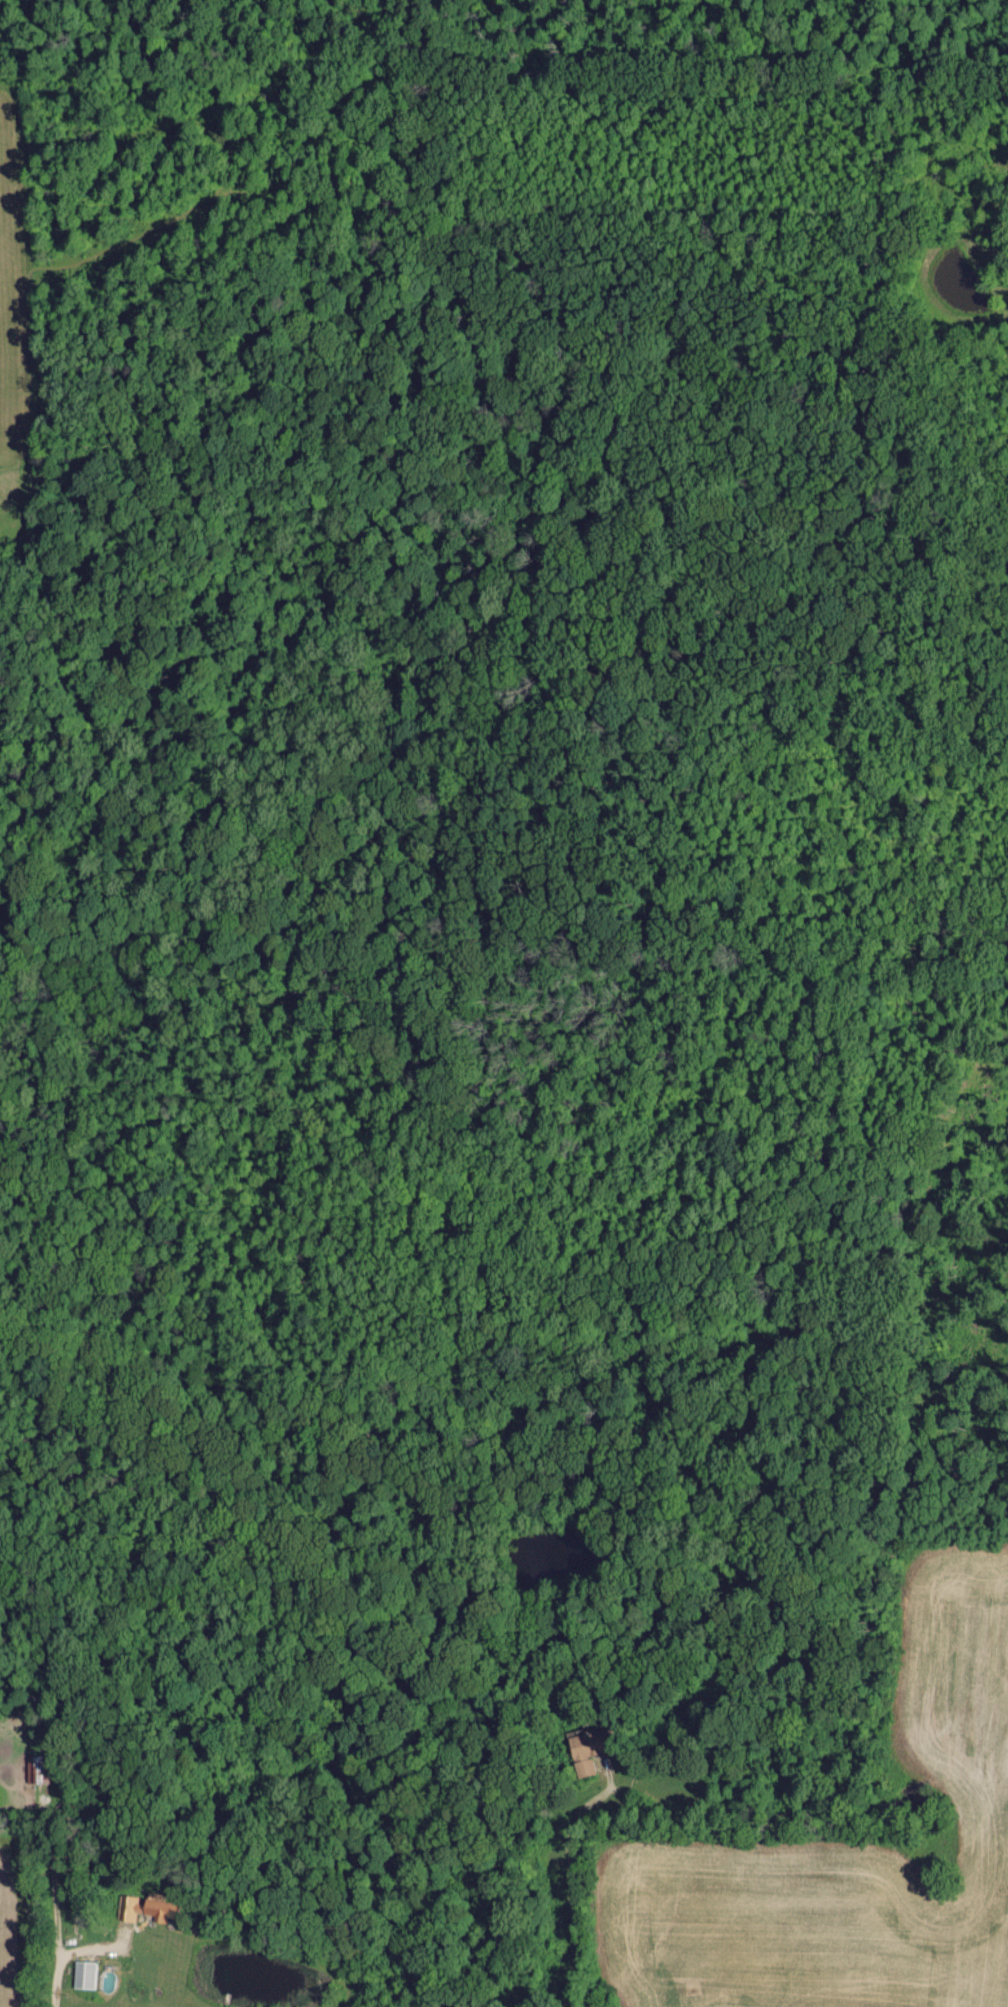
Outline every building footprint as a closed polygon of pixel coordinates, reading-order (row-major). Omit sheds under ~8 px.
[(578,1777),(595,1772),(590,1756),(599,1753),(593,1730),(567,1737),(578,1777)] [(28,1781),(43,1782),(45,1756),(30,1755),(28,1781)] [(120,1920),(133,1922),(135,1912),(152,1914),(151,1921),(168,1924),(172,1901),(140,1896),(140,1897),(124,1894),(120,1920)] [(92,1988),(93,1961),(72,1960),(72,1987),(92,1988)]
